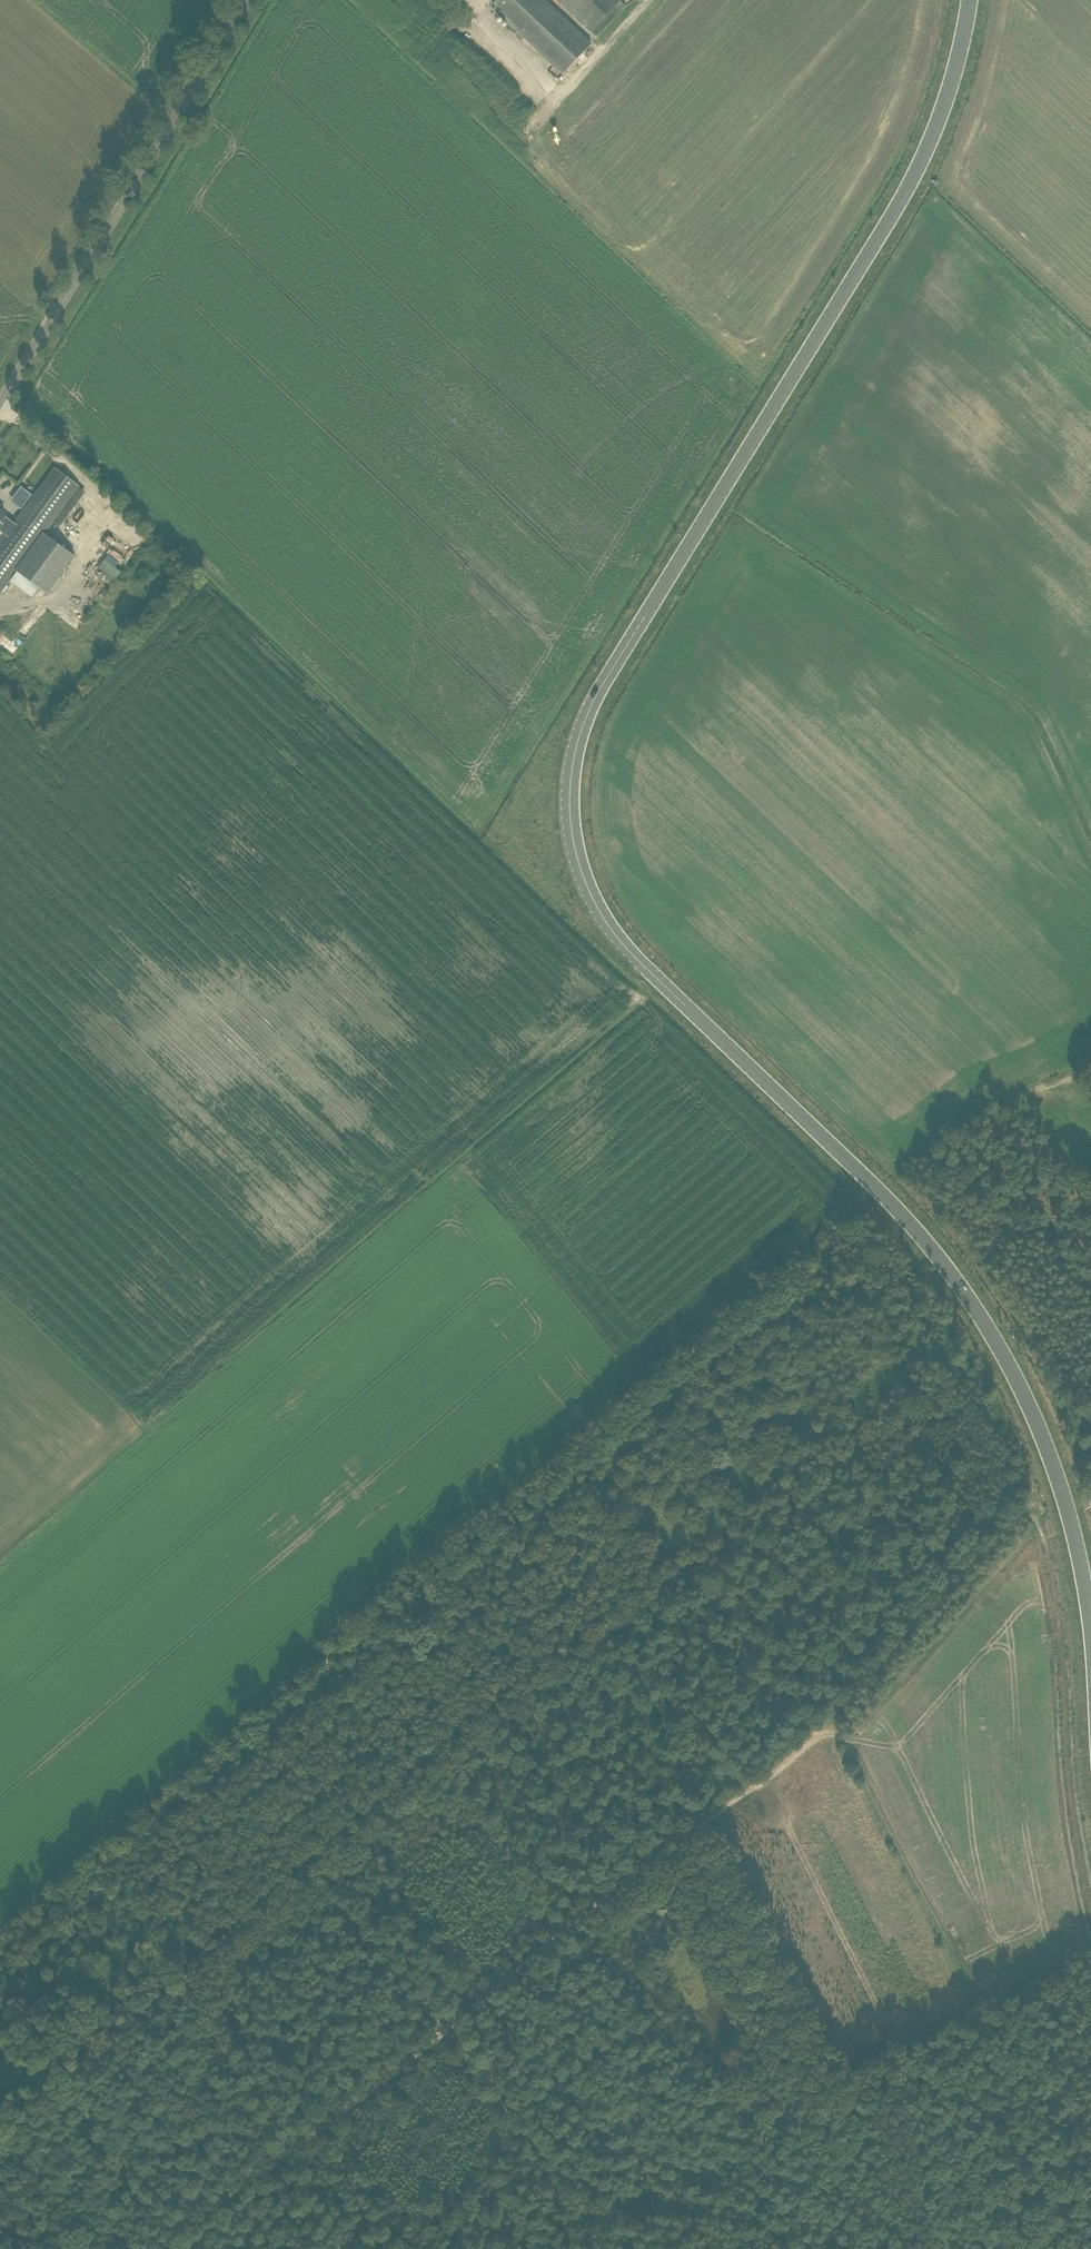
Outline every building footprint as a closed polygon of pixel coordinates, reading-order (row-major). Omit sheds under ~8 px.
[(563,75),(591,44),(544,0),(496,0),(493,3),(496,6),(493,9),(563,75)] [(597,37),(626,5),(621,0),(557,0),(597,37)] [(6,536),(0,544),(0,593),(17,571),(45,534),(53,522),(59,527),(85,491),(79,487),(80,486),(55,468),(20,516),(20,517),(12,528),(6,536)] [(11,501),(21,509),(32,494),(21,486),(11,501)] [(6,536),(12,528),(1,520),(5,514),(0,510),(0,531),(6,536)] [(45,534),(17,571),(30,580),(47,593),(75,556),(66,549),(45,534)] [(115,566),(119,561),(108,553),(98,568),(115,579),(121,570),(115,566)] [(658,1913),(670,1912),(669,1905),(657,1905),(658,1913)]
